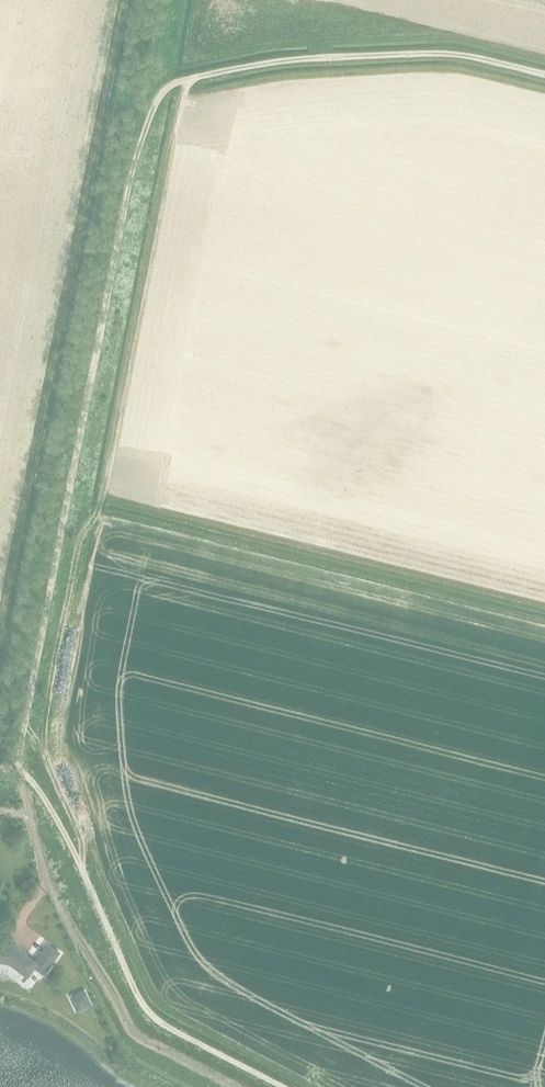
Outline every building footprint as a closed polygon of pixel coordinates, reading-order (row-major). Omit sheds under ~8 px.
[(40,945),(49,933),(42,927),(33,940),(40,945)] [(59,950),(47,942),(36,959),(15,947),(15,948),(10,946),(10,945),(0,945),(0,960),(5,960),(10,962),(27,974),(34,965),(44,971),(59,950)] [(84,992),(73,997),(78,1009),(89,1004),(84,992)]
